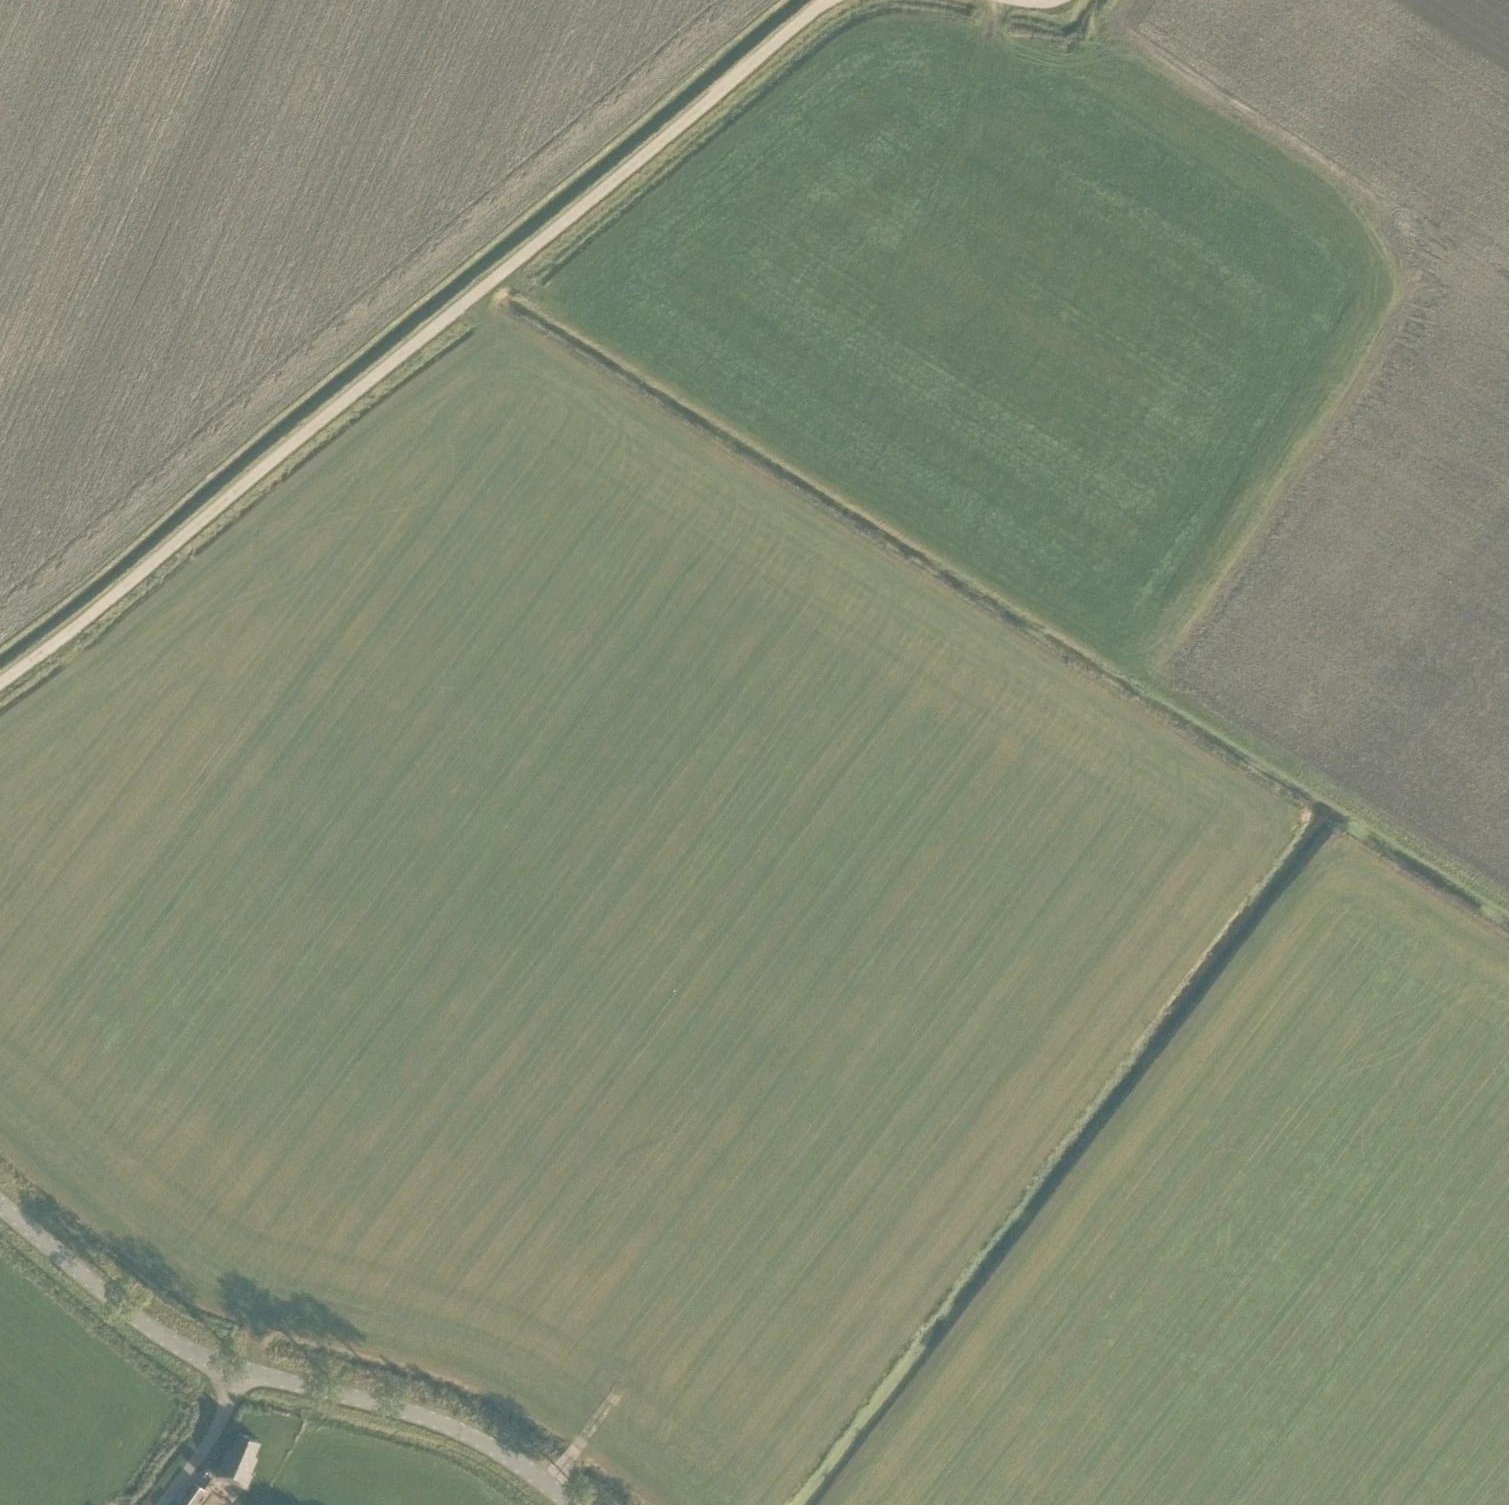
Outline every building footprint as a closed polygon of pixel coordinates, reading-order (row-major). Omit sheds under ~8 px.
[(216,1474),(247,1487),(253,1474),(251,1473),(258,1456),(255,1455),(261,1440),(239,1431),(231,1450),(227,1449),(216,1474)] [(195,1481),(179,1504),(194,1504),(205,1489),(195,1481)]
